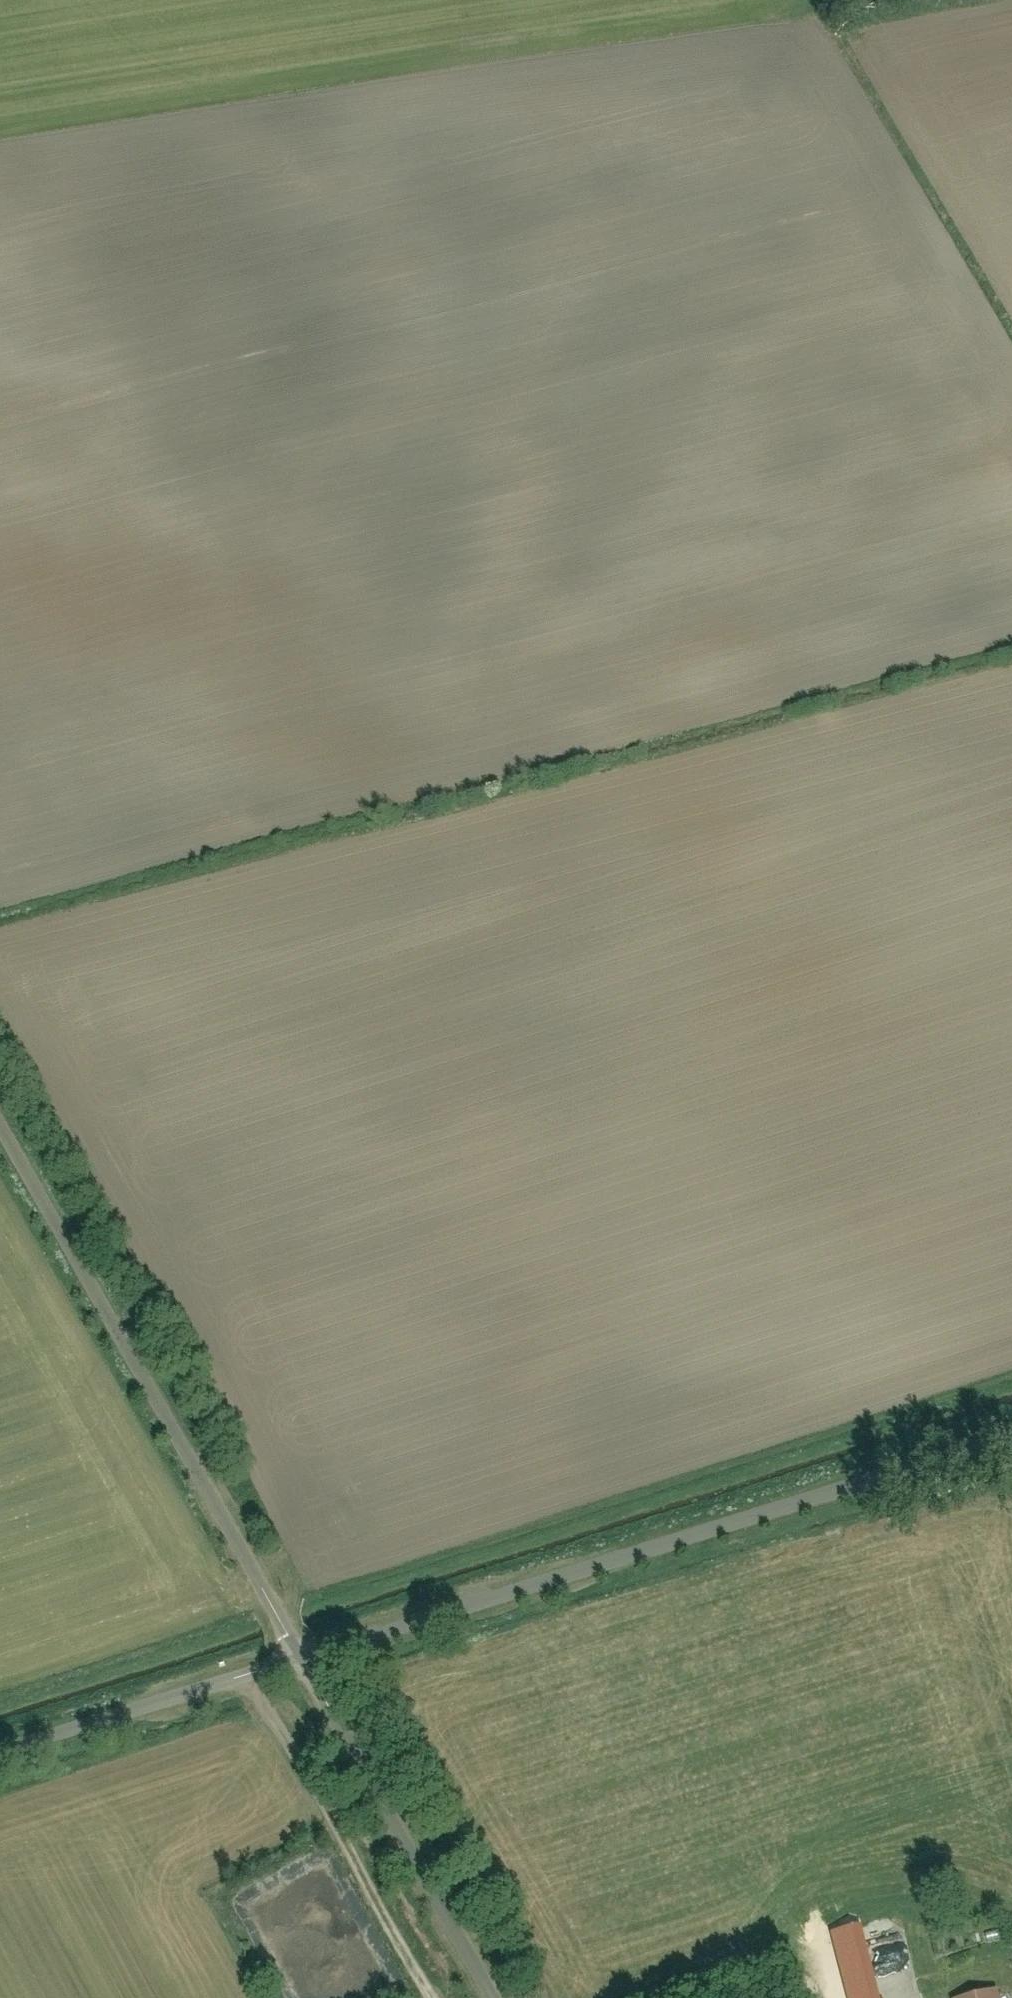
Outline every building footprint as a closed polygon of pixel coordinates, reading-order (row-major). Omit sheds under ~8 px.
[(859,1958),(834,1963),(841,1997),(867,1997),(859,1958)] [(1005,1989),(957,1997),(1007,1997),(1005,1989)]
